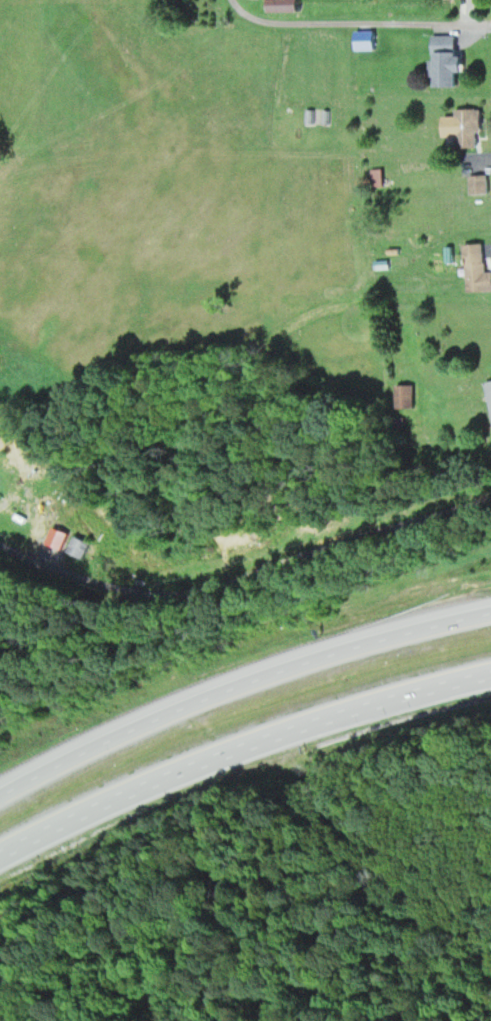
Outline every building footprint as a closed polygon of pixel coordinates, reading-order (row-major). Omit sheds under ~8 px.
[(270,11),(301,11),(301,0),(270,0),(270,11)] [(436,86),(461,86),(460,35),(436,35),(436,86)] [(456,147),(481,147),(481,109),(456,109),(456,147)] [(372,170),(372,185),(382,185),(382,170),(372,170)] [(487,194),(487,175),(470,175),(470,194),(487,194)] [(485,244),(467,244),(468,291),(490,291),(490,272),(485,272),(485,244)] [(396,384),(396,408),(414,408),(414,384),(396,384)] [(88,546),(77,537),(68,549),(79,557),(88,546)]
